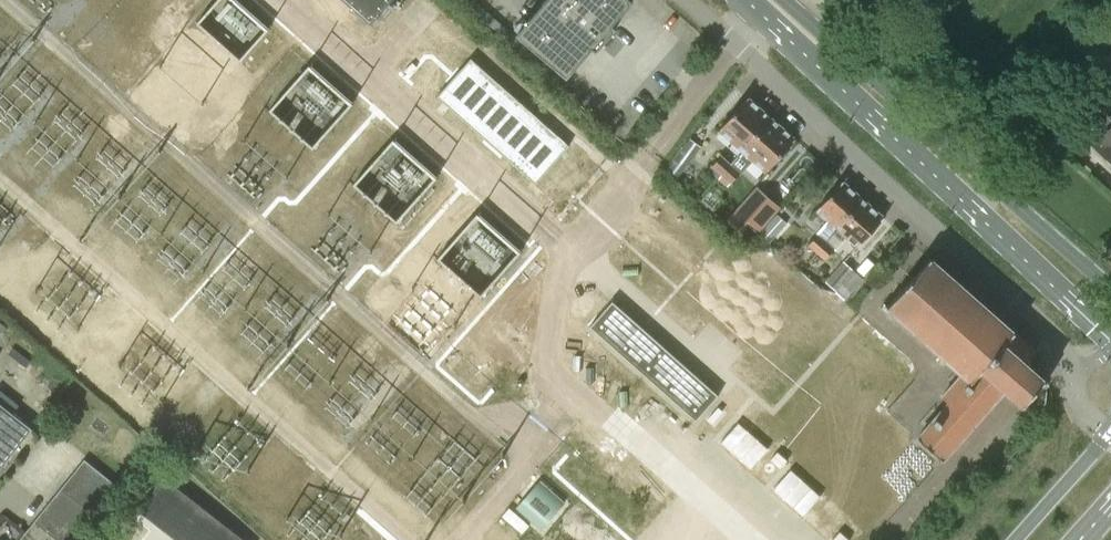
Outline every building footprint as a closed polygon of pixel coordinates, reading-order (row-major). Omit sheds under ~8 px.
[(268,31),(233,0),(218,0),(196,25),(240,63),(268,31)] [(371,25),(392,0),(342,0),(371,25)] [(596,52),(616,29),(612,25),(633,1),(631,0),(545,0),(516,34),(566,78),(592,48),(596,52)] [(550,129),(540,120),(543,115),(475,54),(441,91),(539,180),(573,142),(554,124),(550,129)] [(313,148),(351,105),(309,67),(270,111),(313,148)] [(1103,73),(1081,98),(1110,124),(1110,80),(1103,73)] [(748,96),(718,130),(742,151),(772,117),(748,96)] [(742,151),(732,162),(742,171),(752,160),(765,172),(795,138),(772,117),(742,151)] [(1096,147),(1110,160),(1110,129),(1096,147)] [(691,140),(668,171),(678,178),(701,147),(691,140)] [(397,222),(435,178),(394,142),(355,186),(397,222)] [(732,162),(723,154),(713,165),(722,173),(732,162)] [(732,182),(742,171),(732,162),(722,173),(732,182)] [(817,210),(837,228),(863,199),(843,180),(817,210)] [(775,215),(751,194),(727,221),(740,231),(749,221),(761,232),(775,215)] [(884,217),(863,199),(837,228),(858,246),(884,217)] [(771,244),(788,224),(777,215),(760,234),(771,244)] [(481,295),(520,252),(479,216),(440,260),(481,295)] [(817,235),(809,244),(817,252),(825,242),(817,235)] [(825,242),(817,252),(825,259),(834,249),(825,242)] [(1027,364),(1037,352),(930,258),(887,307),(962,373),(941,397),(948,402),(917,437),(942,460),(1005,389),(1022,405),(1045,379),(1027,364)] [(846,262),(828,283),(839,292),(846,298),(864,278),(863,277),(846,262)] [(612,301),(590,327),(696,421),(718,396),(612,301)] [(31,430),(0,405),(0,469),(31,430)] [(768,450),(738,423),(721,443),(751,469),(768,450)] [(118,488),(83,460),(19,539),(76,539),(118,488)] [(820,496),(790,470),(773,490),(803,516),(820,496)] [(137,510),(172,538),(198,504),(163,476),(137,510)] [(561,496),(546,483),(498,539),(524,539),(561,496)] [(1,539),(15,539),(22,530),(0,515),(0,539),(1,539)] [(840,532),(832,539),(849,539),(840,532)]
